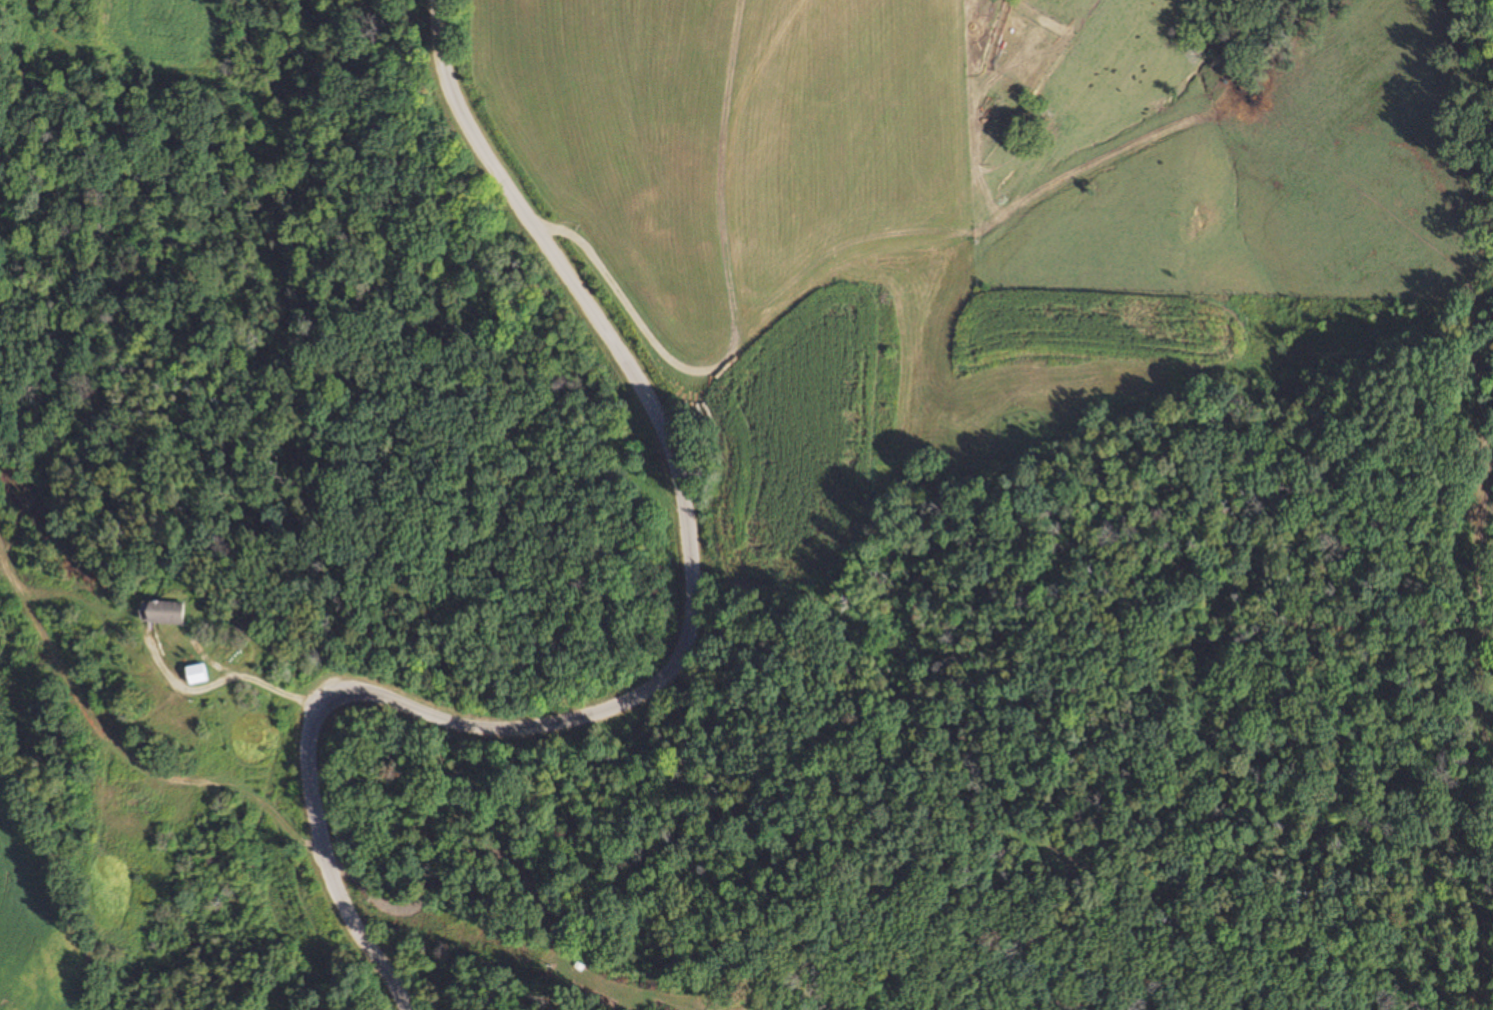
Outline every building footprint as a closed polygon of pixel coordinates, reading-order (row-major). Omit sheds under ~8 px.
[(183,624),(184,602),(146,600),(145,622),(183,624)] [(184,668),(189,685),(206,681),(201,663),(184,668)]
